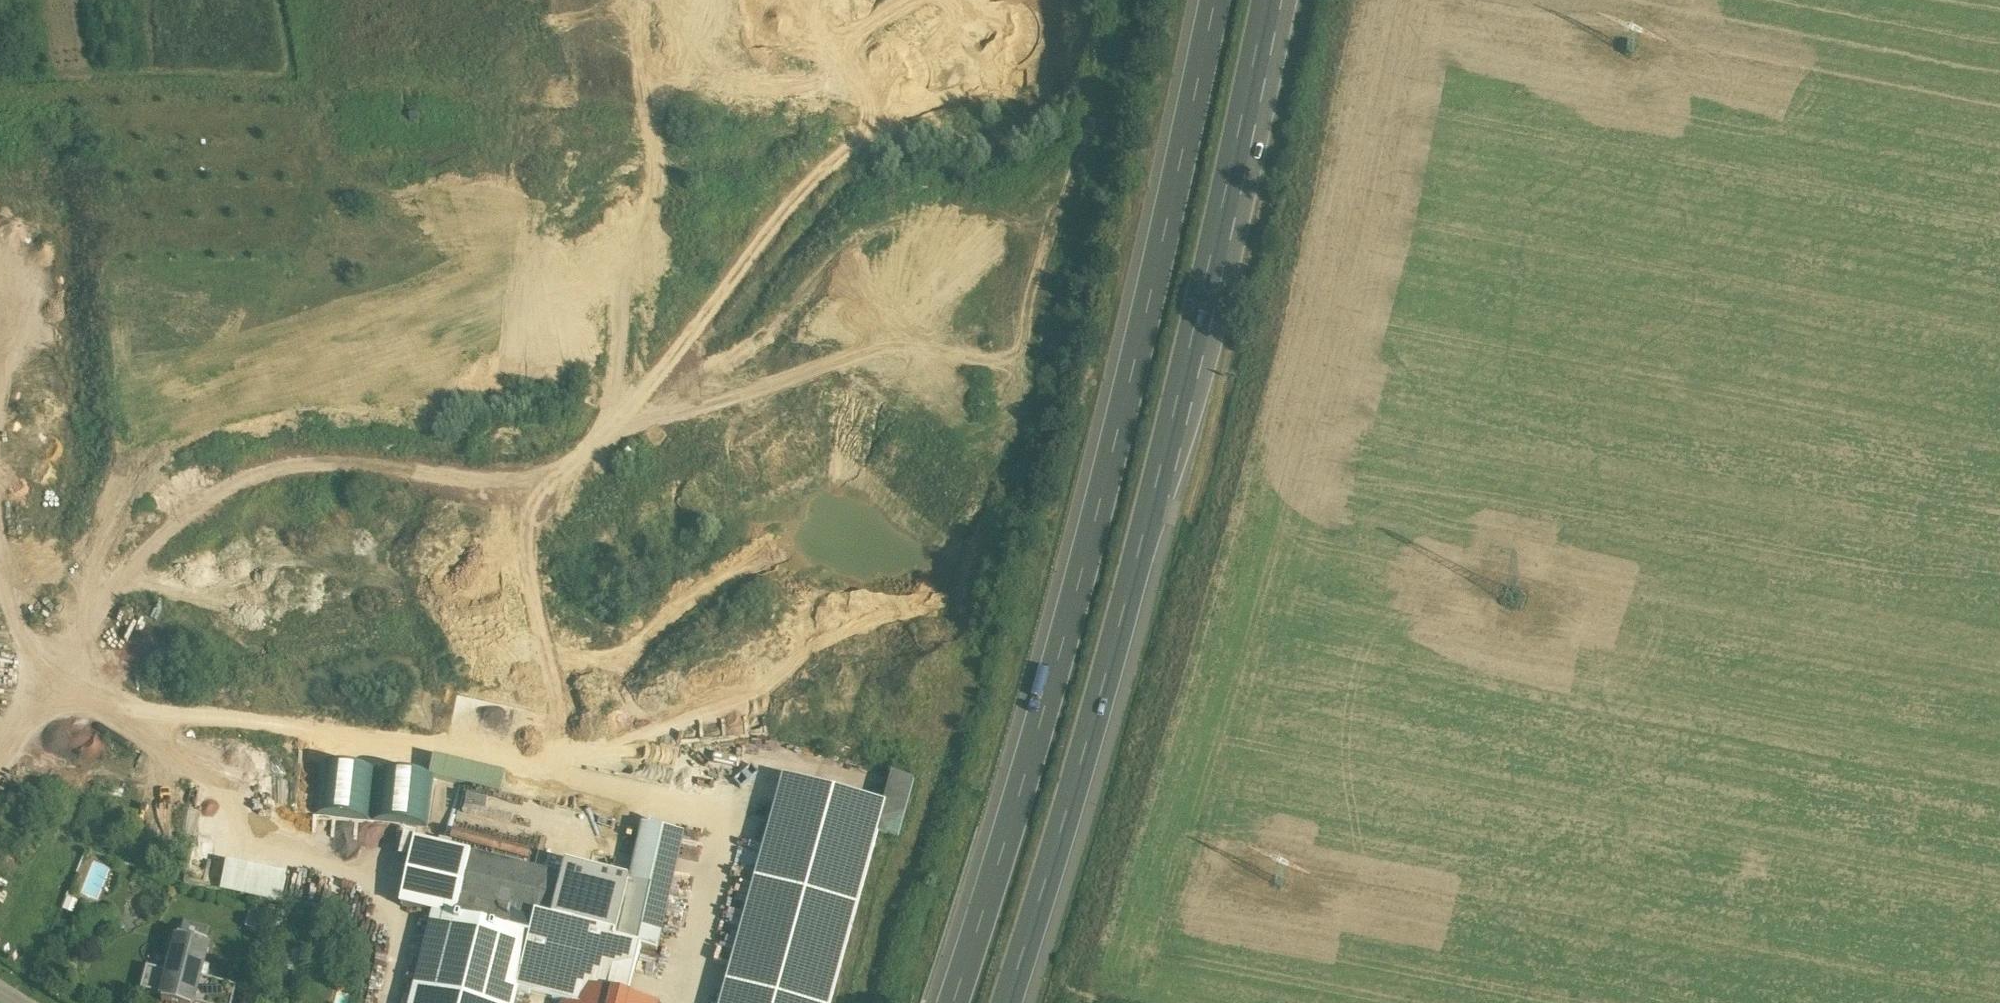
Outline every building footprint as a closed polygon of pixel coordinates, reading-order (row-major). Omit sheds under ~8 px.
[(783,775),(721,1002),(831,1002),(886,802),(783,775)] [(435,913),(412,1002),(513,1002),(516,991),(564,1002),(580,1002),(585,989),(628,999),(641,948),(657,951),(682,833),(643,824),(630,886),(562,869),(561,878),(415,843),(403,907),(435,913)] [(221,860),(214,890),(275,904),(281,874),(221,860)] [(209,931),(185,925),(182,937),(191,940),(192,938),(196,939),(196,941),(205,943),(209,931)] [(162,1001),(171,1002),(193,1002),(203,964),(208,944),(205,943),(196,941),(196,939),(192,938),(191,940),(182,937),(178,936),(173,956),(163,995),(162,1001)] [(163,971),(147,966),(141,989),(163,995),(173,956),(167,955),(163,971)] [(209,966),(203,964),(200,977),(206,978),(209,966)] [(200,977),(193,1002),(194,1002),(232,1002),(237,986),(206,978),(200,977)] [(628,999),(585,989),(580,1002),(644,1002),(628,999)]
